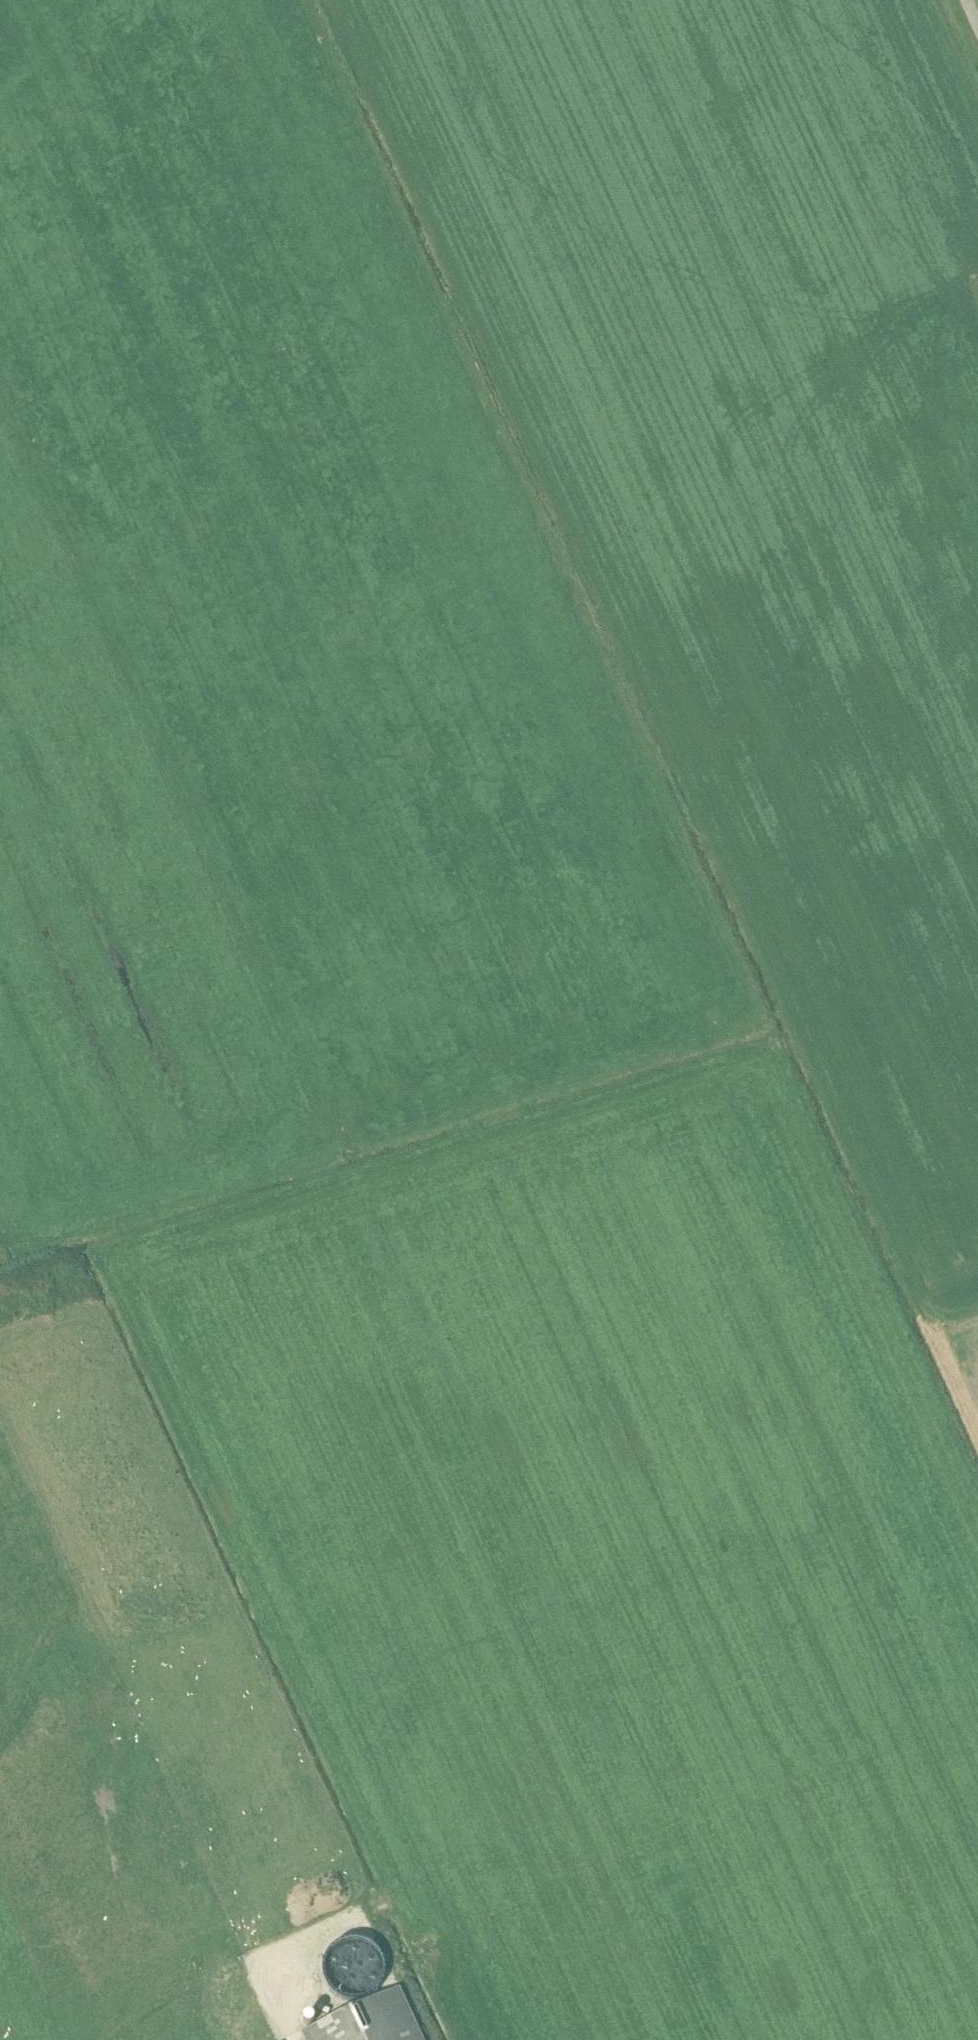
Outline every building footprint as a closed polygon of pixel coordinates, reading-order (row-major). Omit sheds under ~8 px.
[(307,2039),(424,2039),(400,1986),(302,2030),(307,2039)]
